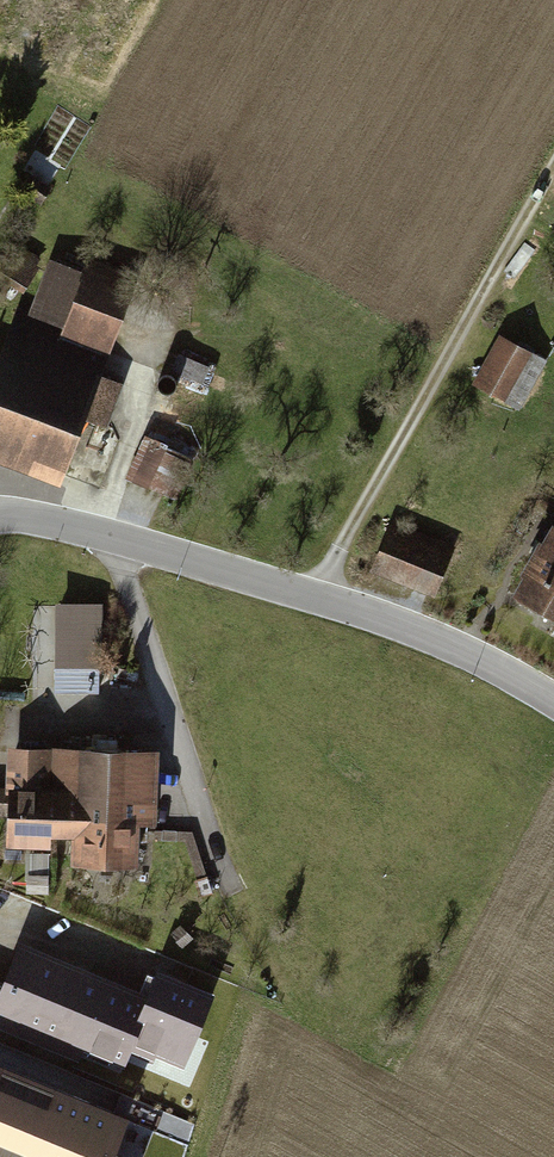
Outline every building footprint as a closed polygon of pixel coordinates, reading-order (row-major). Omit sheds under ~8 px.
[(51,261),(34,314),(19,309),(1,366),(0,366),(0,464),(77,488),(97,422),(113,427),(125,387),(109,382),(143,276),(92,260),(88,272),(51,261)] [(552,364),(503,336),(475,386),(524,414),(552,364)] [(133,477),(177,497),(196,454),(153,434),(133,477)] [(446,546),(394,529),(377,576),(430,594),(446,546)] [(519,599),(553,619),(553,537),(519,599)] [(100,607),(60,607),(61,673),(100,673),(100,607)] [(14,754),(13,789),(0,789),(0,820),(13,820),(13,856),(61,857),(61,842),(80,842),(80,873),(146,874),(147,830),(163,831),(164,755),(14,754)] [(83,1058),(86,1052),(128,1068),(132,1057),(155,1066),(158,1057),(186,1068),(216,994),(157,970),(146,999),(23,949),(8,985),(0,981),(0,1025),(83,1058)] [(0,1063),(0,1156),(118,1156),(134,1119),(0,1063)]
